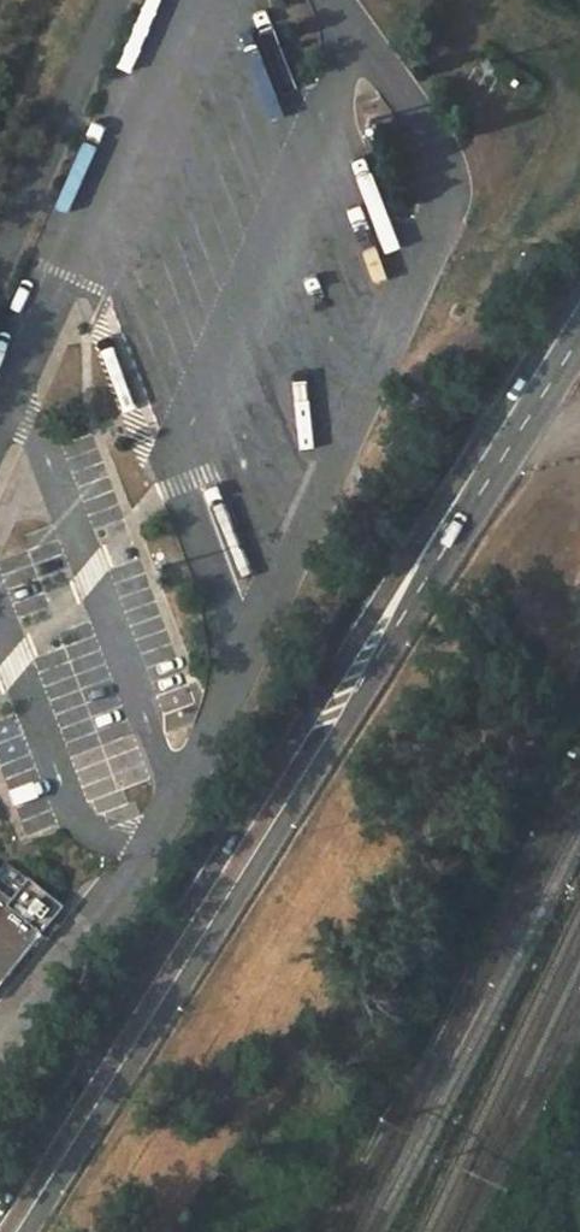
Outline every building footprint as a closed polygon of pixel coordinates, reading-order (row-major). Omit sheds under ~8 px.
[(570,771),(574,763),(567,759),(563,767),(570,771)] [(41,935),(53,921),(63,907),(28,879),(11,900),(0,891),(0,987),(41,935)] [(53,921),(41,935),(48,941),(59,926),(53,921)]
